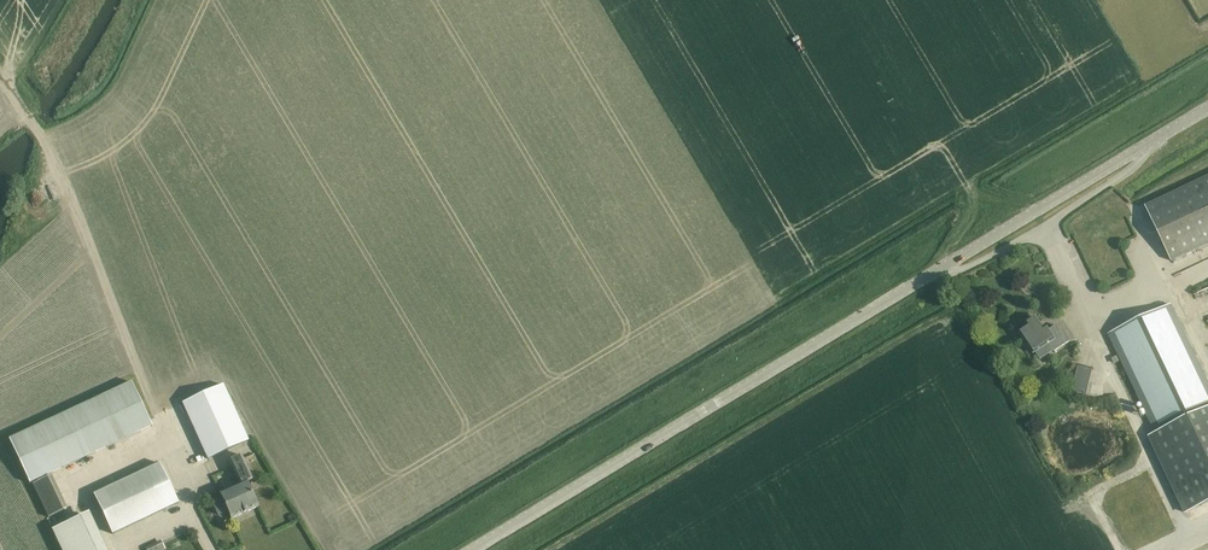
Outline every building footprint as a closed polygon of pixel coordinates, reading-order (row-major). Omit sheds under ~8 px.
[(1171,261),(1207,244),(1207,177),(1145,207),(1171,261)] [(1200,286),(1207,281),(1207,270),(1195,277),(1200,286)] [(1108,336),(1156,434),(1151,437),(1188,514),(1207,504),(1207,383),(1171,305),(1108,336)] [(1021,332),(1028,343),(1034,352),(1048,343),(1054,352),(1070,342),(1066,335),(1063,337),(1056,326),(1048,331),(1047,329),(1044,331),(1036,318),(1028,323),(1030,327),(1021,332)] [(9,440),(29,484),(142,431),(152,426),(132,383),(9,440)] [(248,441),(222,385),(183,403),(208,459),(248,441)] [(239,484),(219,493),(221,497),(212,502),(219,515),(228,511),(231,519),(258,507),(247,482),(252,479),(241,456),(229,461),(239,484)] [(157,464),(94,493),(112,530),(174,501),(157,464)] [(51,475),(34,484),(50,517),(67,509),(51,475)] [(146,549),(165,549),(166,549),(161,541),(145,548),(146,549)]
